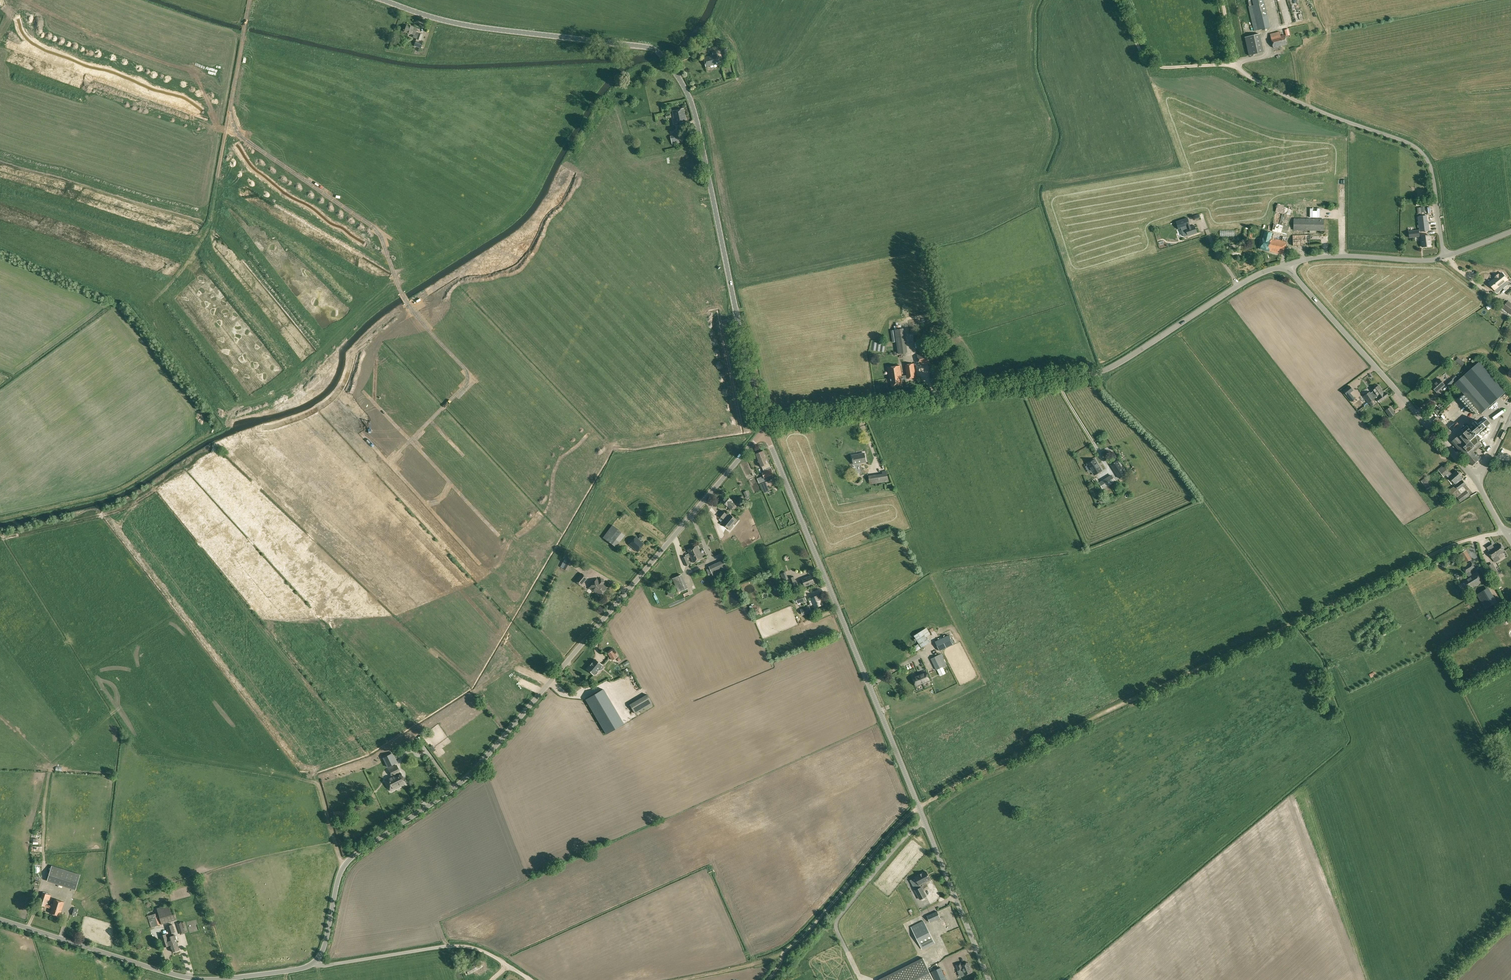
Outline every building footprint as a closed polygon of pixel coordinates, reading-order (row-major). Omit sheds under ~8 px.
[(1264,0),(1252,0),(1253,5),(1249,6),(1254,31),(1270,28),(1267,15),(1268,15),(1264,0)] [(1295,17),(1297,20),(1299,19),(1298,15),(1300,14),(1298,9),(1291,12),(1294,18),(1295,17)] [(405,31),(414,35),(413,37),(416,39),(416,41),(414,46),(421,48),(423,43),(424,40),(423,39),(425,35),(423,34),(423,35),(416,32),(417,28),(411,26),(407,25),(405,31)] [(1270,34),(1274,47),(1287,44),(1285,35),(1281,36),(1280,32),(1270,34)] [(1248,40),(1251,54),(1263,52),(1259,37),(1248,40)] [(728,48),(722,50),(725,60),(731,59),(728,48)] [(704,58),(706,67),(719,64),(717,54),(713,55),(713,54),(711,55),(711,56),(704,58)] [(673,111),(676,124),(687,121),(684,109),(673,111)] [(682,142),(681,134),(671,136),(673,144),(682,142)] [(1265,231),(1260,249),(1266,251),(1266,250),(1283,254),(1286,241),(1287,241),(1288,237),(1283,236),(1284,234),(1287,235),(1289,226),(1288,226),(1292,209),(1284,207),(1284,205),(1278,203),(1276,212),(1282,213),(1280,224),(1274,223),(1272,233),(1265,231)] [(1426,216),(1418,217),(1420,232),(1429,231),(1427,216),(1426,216)] [(1178,227),(1179,229),(1189,225),(1190,225),(1188,218),(1176,222),(1176,223),(1177,225),(1178,227)] [(1293,230),(1324,231),(1324,219),(1294,218),(1293,230)] [(1185,229),(1188,236),(1197,233),(1194,225),(1185,229)] [(1311,240),(1311,237),(1311,234),(1293,235),(1293,247),(1310,246),(1310,240),(1311,240)] [(1421,236),(1422,247),(1431,246),(1429,235),(1421,236)] [(1493,281),(1498,287),(1508,279),(1502,273),(1493,281)] [(895,330),(898,354),(908,352),(904,328),(895,330)] [(917,354),(919,365),(930,362),(928,352),(917,354)] [(1465,362),(1459,357),(1456,361),(1463,366),(1465,362)] [(1455,384),(1482,413),(1506,392),(1480,362),(1455,384)] [(900,366),(888,367),(890,378),(891,378),(892,385),(902,384),(901,378),(907,377),(907,379),(916,377),(914,363),(905,365),(907,375),(901,376),(900,366)] [(1439,373),(1443,378),(1448,375),(1444,370),(1439,373)] [(1432,386),(1437,392),(1445,385),(1440,379),(1432,386)] [(1343,391),(1352,402),(1355,399),(1350,393),(1353,390),(1349,386),(1343,391)] [(1369,403),(1374,399),(1373,397),(1375,396),(1376,395),(1376,396),(1383,391),(1378,386),(1372,390),(1373,392),(1371,394),(1370,392),(1364,396),(1369,403)] [(1376,395),(1375,396),(1379,402),(1388,396),(1386,392),(1384,393),(1383,391),(1376,396),(1376,395)] [(1359,399),(1352,402),(1354,408),(1361,405),(1359,399)] [(1385,410),(1390,417),(1395,414),(1390,407),(1385,410)] [(1433,420),(1446,434),(1450,430),(1438,416),(1433,420)] [(1452,442),(1473,465),(1480,459),(1481,457),(1478,453),(1476,455),(1473,451),(1482,444),(1480,442),(1482,440),(1479,436),(1477,438),(1476,436),(1491,423),(1488,419),(1473,432),(1468,426),(1463,430),(1465,433),(1461,437),(1460,435),(1452,442)] [(764,451),(760,452),(767,468),(770,466),(769,463),(764,451)] [(767,468),(760,452),(755,455),(761,467),(762,466),(763,469),(767,468)] [(866,462),(865,453),(852,455),(854,464),(866,462)] [(1087,464),(1094,475),(1102,470),(1095,459),(1087,464)] [(1117,461),(1110,465),(1111,467),(1119,479),(1126,475),(1117,461)] [(1438,470),(1444,477),(1450,472),(1444,465),(1438,470)] [(770,476),(768,470),(762,472),(764,476),(765,478),(770,476)] [(1455,483),(1461,478),(1463,477),(1457,470),(1450,477),(1455,483)] [(883,475),(879,475),(880,482),(888,481),(887,471),(883,472),(883,475)] [(1112,476),(1106,480),(1109,485),(1116,481),(1112,476)] [(1452,495),(1446,499),(1447,501),(1456,496),(1461,501),(1470,495),(1467,491),(1469,489),(1463,480),(1461,478),(1455,483),(1457,485),(1449,491),(1452,495)] [(1425,484),(1423,480),(1421,481),(1427,489),(1431,486),(1428,483),(1429,483),(1428,481),(1425,484)] [(732,500),(733,500),(727,496),(723,502),(728,506),(732,509),(736,503),(732,500)] [(633,511),(640,518),(641,516),(643,518),(649,512),(641,504),(633,511)] [(723,519),(727,514),(723,510),(718,515),(723,519)] [(621,526),(629,516),(624,511),(615,521),(621,526)] [(729,514),(722,523),(730,529),(737,520),(729,514)] [(619,530),(612,525),(603,538),(615,547),(625,535),(619,530)] [(640,537),(638,539),(636,537),(629,544),(637,552),(644,544),(640,541),(642,539),(641,538),(643,536),(640,533),(638,535),(640,537)] [(1496,547),(1495,547),(1492,543),(1487,546),(1490,551),(1488,551),(1494,559),(1501,554),(1505,551),(1501,544),(1496,547)] [(698,553),(700,551),(698,545),(688,550),(689,553),(686,555),(686,556),(682,558),(686,566),(690,564),(687,558),(691,557),(695,555),(694,553),(697,551),(698,553)] [(1460,555),(1465,563),(1472,559),(1467,550),(1460,555)] [(703,558),(700,551),(698,553),(697,551),(694,553),(695,555),(691,557),(693,562),(703,558)] [(568,571),(574,559),(568,556),(562,568),(568,571)] [(728,569),(724,560),(709,566),(713,576),(728,569)] [(1473,588),(1483,581),(1477,571),(1472,575),(1470,572),(1476,568),(1472,562),(1463,567),(1470,577),(1464,581),(1469,589),(1472,587),(1473,588)] [(1493,563),(1488,566),(1493,576),(1499,573),(1493,563)] [(581,574),(575,581),(581,586),(587,579),(581,574)] [(682,574),(672,579),(678,592),(688,588),(682,574)] [(814,583),(812,575),(803,579),(804,582),(800,583),(802,588),(805,586),(814,583)] [(797,585),(794,577),(789,579),(792,587),(797,585)] [(600,596),(606,588),(603,585),(605,582),(601,578),(598,581),(597,580),(590,587),(600,596)] [(1477,595),(1486,609),(1498,602),(1489,587),(1477,595)] [(804,594),(796,597),(797,602),(800,601),(800,602),(806,600),(804,594)] [(811,598),(815,607),(822,605),(819,595),(811,598)] [(801,610),(803,615),(812,612),(810,607),(801,610)] [(930,634),(926,628),(914,636),(922,648),(930,643),(926,637),(930,634)] [(949,635),(935,642),(939,651),(953,644),(949,635)] [(610,659),(616,656),(613,649),(607,651),(610,659)] [(939,655),(931,659),(936,670),(944,666),(939,655)] [(602,665),(595,659),(587,669),(594,675),(597,671),(598,671),(599,669),(599,668),(601,670),(604,667),(602,665)] [(951,665),(939,670),(943,679),(955,674),(951,665)] [(907,686),(910,673),(904,672),(901,685),(907,686)] [(922,673),(922,674),(919,675),(923,683),(929,681),(926,672),(922,673)] [(916,676),(913,677),(916,686),(923,683),(919,675),(917,676),(916,676)] [(624,724),(603,689),(586,699),(606,734),(624,724)] [(645,690),(627,700),(629,702),(646,692),(645,690)] [(629,704),(635,714),(652,703),(647,694),(629,704)] [(578,702),(567,707),(572,720),(584,714),(578,702)] [(383,758),(388,767),(393,764),(389,755),(383,758)] [(406,783),(397,765),(387,770),(391,777),(385,779),(391,790),(406,783)] [(76,890),(81,875),(53,866),(48,882),(76,890)] [(930,879),(926,871),(923,873),(922,873),(919,875),(915,877),(918,883),(915,884),(917,889),(915,890),(920,899),(926,896),(921,887),(919,885),(930,879)] [(48,899),(49,900),(51,895),(42,892),(39,904),(52,908),(50,913),(60,916),(64,902),(55,899),(52,906),(47,904),(48,899)] [(177,920),(172,904),(157,909),(162,924),(177,920)] [(927,915),(930,922),(940,917),(937,911),(927,915)] [(160,924),(157,913),(148,916),(151,928),(160,924)] [(923,921),(913,926),(911,926),(923,949),(935,943),(923,921)] [(175,932),(173,924),(166,926),(169,934),(175,932)] [(943,932),(944,937),(945,936),(947,942),(953,940),(949,929),(943,932)] [(180,949),(175,934),(168,936),(167,933),(161,936),(164,947),(170,945),(172,952),(180,949)] [(944,955),(963,948),(960,938),(940,945),(944,955)] [(923,958),(878,979),(934,979),(923,958)] [(466,976),(483,966),(480,961),(464,971),(466,976)] [(957,964),(961,976),(973,972),(969,962),(962,965),(961,963),(957,964)] [(935,979),(946,979),(940,967),(931,971),(935,979)]
